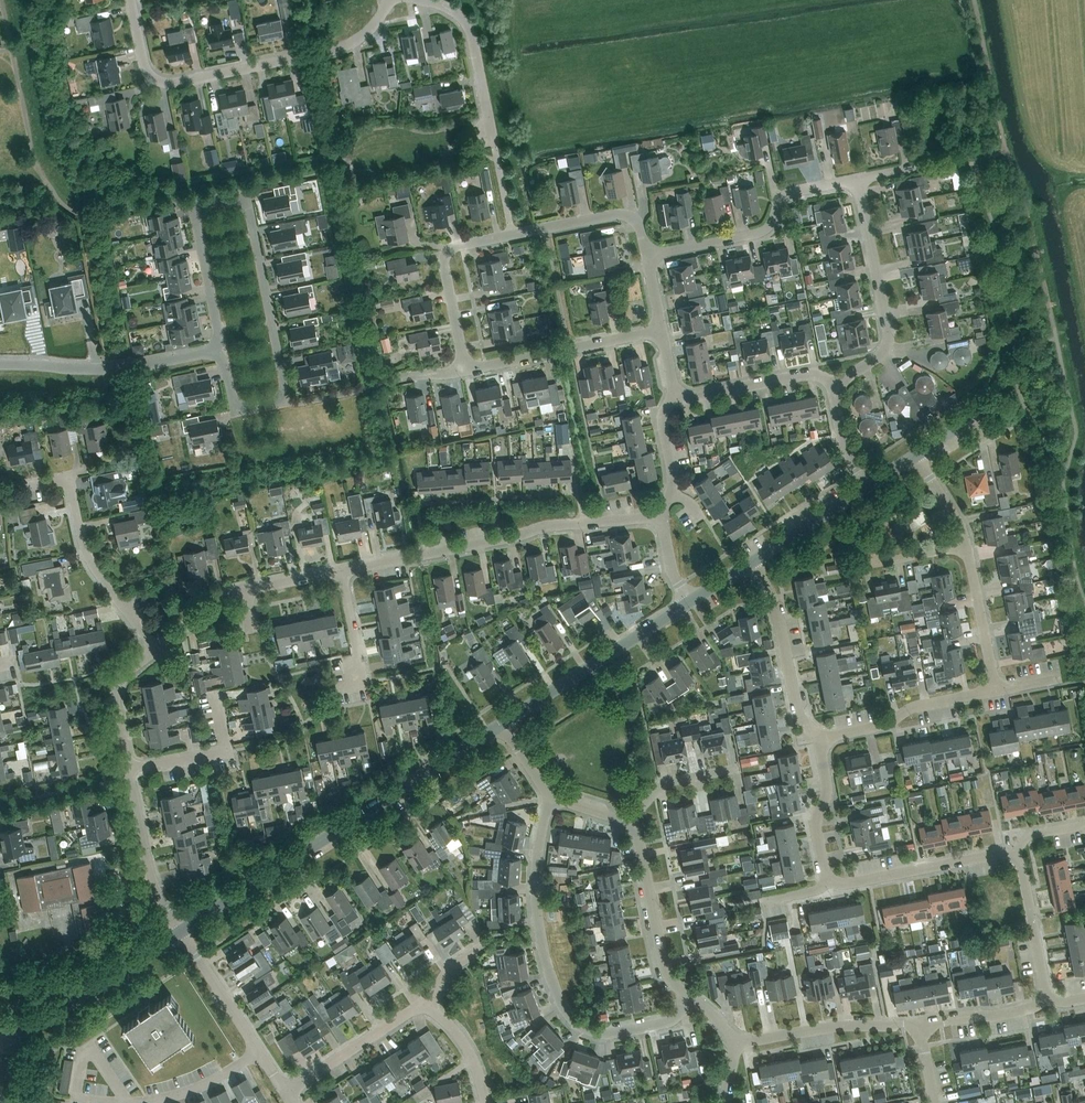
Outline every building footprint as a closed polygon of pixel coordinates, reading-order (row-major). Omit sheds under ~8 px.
[(228,0),(230,9),(239,8),(237,0),(229,0),(228,0)] [(282,15),(289,14),(288,5),(281,7),(282,15)] [(189,17),(188,11),(180,12),(181,19),(189,17)] [(114,42),(111,28),(112,28),(110,19),(94,22),(93,15),(75,19),(78,32),(92,29),(96,46),(114,42)] [(281,19),(257,24),(261,41),(285,36),(281,19)] [(209,33),(212,48),(234,43),(238,42),(239,46),(246,45),(243,32),(236,33),(236,34),(232,35),(231,29),(224,30),(223,23),(210,26),(211,33),(209,33)] [(171,45),(166,46),(169,61),(191,56),(188,43),(196,42),(193,27),(181,29),(181,30),(168,33),(170,40),(171,45)] [(409,31),(410,36),(402,37),(406,59),(418,57),(419,62),(427,60),(420,29),(409,31)] [(455,50),(451,30),(444,31),(444,33),(431,36),(435,57),(442,56),(442,53),(455,50)] [(370,72),(373,87),(373,86),(378,85),(389,83),(390,88),(398,87),(392,55),(391,56),(385,57),(384,57),(381,58),(381,62),(373,64),(375,72),(371,73),(370,72)] [(102,85),(120,81),(115,57),(88,62),(85,63),(87,74),(99,72),(102,85)] [(67,60),(64,67),(72,70),(74,63),(67,60)] [(372,103),(369,89),(361,90),(356,67),(337,71),(342,91),(340,91),(342,102),(355,100),(357,106),(372,103)] [(307,110),(304,95),(296,96),(292,80),(280,83),(285,107),(286,111),(293,110),(294,113),(307,110)] [(280,83),(268,85),(271,102),(263,103),(267,119),(280,116),(279,113),(286,111),(285,107),(280,83)] [(429,86),(415,89),(418,102),(432,99),(429,86)] [(462,105),(463,102),(465,102),(462,89),(454,90),(453,88),(440,91),(443,106),(446,106),(447,111),(456,109),(458,108),(459,107),(462,105)] [(259,121),(256,105),(248,107),(244,90),(232,93),(237,115),(244,114),(246,123),(259,121)] [(215,113),(219,129),(220,136),(221,136),(221,134),(227,131),(228,131),(228,129),(239,127),(239,128),(240,128),(237,115),(232,93),(220,95),(223,112),(215,113)] [(90,106),(99,104),(100,110),(107,108),(112,129),(124,127),(125,128),(131,126),(128,113),(127,113),(124,98),(116,100),(106,102),(104,94),(89,97),(90,106)] [(191,104),(183,105),(188,127),(198,124),(200,132),(213,130),(210,115),(209,115),(204,116),(202,117),(199,100),(190,101),(191,104)] [(373,115),(372,108),(363,109),(364,117),(373,115)] [(151,140),(159,138),(159,142),(162,145),(169,143),(162,112),(145,115),(151,140)] [(312,118),(307,119),(309,130),(315,129),(312,118)] [(821,118),(812,120),(816,138),(825,136),(821,118)] [(894,135),(903,134),(900,119),(891,120),(893,128),(878,131),(882,152),(897,149),(894,135)] [(761,144),(767,143),(764,126),(752,128),(754,135),(744,136),(746,142),(737,144),(738,151),(738,152),(739,153),(739,154),(740,155),(741,155),(741,156),(743,157),(744,157),(745,157),(747,158),(749,157),(763,155),(761,144)] [(177,129),(170,131),(174,148),(181,146),(177,129)] [(848,159),(847,150),(849,150),(846,131),(828,135),(830,148),(833,147),(835,161),(848,159)] [(771,142),(776,141),(778,141),(776,132),(769,133),(771,142)] [(715,144),(713,136),(702,138),(703,146),(715,144)] [(797,164),(797,165),(808,162),(808,160),(815,158),(810,137),(803,138),(805,144),(783,149),(786,166),(797,164)] [(625,151),(626,151),(625,145),(612,147),(613,153),(619,153),(621,168),(628,167),(625,151)] [(210,158),(207,159),(209,165),(219,163),(216,149),(209,150),(210,158)] [(274,162),(287,160),(285,151),(272,154),(274,162)] [(591,153),(583,155),(585,163),(593,161),(591,153)] [(640,171),(642,181),(662,177),(661,173),(668,171),(668,172),(669,172),(668,165),(669,164),(670,162),(669,160),(668,158),(666,157),(664,158),(662,159),(659,160),(658,156),(645,159),(644,153),(630,155),(634,172),(640,171)] [(270,163),(268,157),(261,158),(262,165),(270,163)] [(568,159),(570,168),(581,165),(579,157),(568,159)] [(239,170),(237,160),(221,163),(223,173),(239,170)] [(187,179),(184,162),(172,165),(176,181),(187,179)] [(608,196),(626,192),(622,170),(612,172),(607,168),(601,177),(605,180),(608,196)] [(568,171),(570,180),(560,182),(564,204),(580,201),(577,186),(585,185),(581,169),(568,171)] [(951,170),(942,172),(943,179),(952,177),(951,170)] [(448,175),(442,176),(445,192),(451,191),(448,175)] [(481,176),(484,190),(492,188),(489,175),(481,176)] [(896,190),(899,203),(921,198),(927,197),(925,189),(929,188),(926,175),(910,178),(912,187),(896,190)] [(399,198),(413,196),(410,182),(397,185),(399,198)] [(268,217),(292,213),(290,201),(298,199),(295,184),(278,187),(280,196),(264,199),(266,208),(264,208),(266,216),(268,215),(268,217)] [(723,204),(731,203),(728,185),(719,187),(721,194),(703,198),(707,221),(726,217),(723,204)] [(759,209),(754,186),(741,188),(740,186),(733,188),(737,208),(743,206),(744,211),(759,209)] [(694,214),(690,191),(681,192),(683,203),(658,208),(658,204),(657,204),(660,225),(671,223),(672,227),(688,225),(687,215),(694,214)] [(473,219),(489,216),(485,193),(468,196),(473,219)] [(446,209),(453,208),(450,195),(439,197),(440,204),(424,207),(426,221),(433,219),(435,227),(449,224),(446,209)] [(934,216),(932,204),(922,206),(921,198),(899,203),(902,216),(917,213),(918,219),(934,216)] [(828,201),(813,204),(814,211),(815,216),(817,223),(823,222),(844,218),(841,206),(830,208),(828,201)] [(378,226),(380,235),(387,234),(388,237),(389,244),(390,243),(390,242),(407,239),(407,240),(408,240),(403,218),(405,218),(411,217),(408,204),(393,207),(395,218),(385,220),(386,224),(378,226)] [(792,207),(790,208),(792,216),(793,215),(800,214),(799,206),(792,207)] [(181,231),(178,217),(170,219),(168,213),(146,217),(149,229),(157,227),(159,235),(181,231)] [(60,215),(58,218),(58,222),(62,224),(65,223),(67,220),(67,216),(63,214),(60,215)] [(307,231),(305,218),(285,222),(287,229),(271,232),(274,250),(299,245),(296,233),(307,231)] [(834,232),(846,230),(844,218),(823,222),(825,228),(818,231),(821,242),(836,239),(834,232)] [(928,233),(938,231),(935,220),(919,223),(920,230),(905,233),(908,246),(929,241),(928,233)] [(587,254),(594,253),(616,249),(613,236),(598,239),(597,230),(580,233),(583,246),(585,246),(587,254)] [(159,235),(152,237),(153,245),(155,245),(157,257),(178,252),(177,246),(184,244),(181,231),(159,235)] [(851,255),(849,243),(837,246),(836,239),(821,242),(823,252),(830,253),(831,259),(851,255)] [(943,259),(941,247),(936,248),(935,241),(930,242),(929,241),(908,246),(911,259),(926,256),(927,263),(943,259)] [(525,252),(524,245),(514,247),(515,254),(525,252)] [(799,273),(796,258),(789,259),(787,247),(775,250),(779,270),(786,269),(789,275),(799,273)] [(571,255),(569,248),(561,250),(562,257),(571,255)] [(619,262),(616,249),(594,253),(585,255),(586,263),(589,276),(605,273),(604,265),(619,262)] [(772,278),(772,271),(779,270),(775,250),(763,252),(766,264),(759,265),(762,280),(772,278)] [(293,261),(277,264),(279,273),(277,273),(279,281),(281,280),(281,283),(305,278),(303,266),(308,265),(306,251),(292,254),(293,261)] [(501,264),(509,262),(506,251),(492,253),(494,260),(479,263),(481,277),(503,272),(501,264)] [(759,265),(752,267),(750,255),(737,258),(742,278),(748,277),(751,283),(762,280),(759,265)] [(831,259),(824,261),(826,269),(828,279),(843,276),(842,269),(854,267),(851,255),(831,259)] [(121,256),(114,257),(116,266),(122,264),(121,256)] [(171,257),(158,260),(160,272),(166,270),(168,279),(190,274),(187,260),(181,262),(179,262),(178,256),(171,257)] [(692,269),(698,266),(696,256),(681,259),(682,266),(670,268),(673,280),(693,276),(692,269)] [(957,260),(959,266),(975,263),(973,256),(957,260)] [(405,258),(388,262),(391,273),(397,272),(399,281),(419,277),(417,263),(407,265),(405,258)] [(737,258),(726,260),(728,272),(721,273),(724,288),(731,287),(731,288),(743,285),(742,278),(737,258)] [(948,275),(947,268),(945,262),(932,265),(933,271),(918,274),(921,286),(946,281),(945,275),(948,275)] [(339,277),(336,264),(325,266),(327,279),(339,277)] [(515,290),(512,279),(505,280),(503,272),(481,277),(484,290),(499,286),(501,293),(515,290)] [(61,287),(52,289),(55,302),(47,304),(50,316),(67,312),(67,314),(76,312),(73,295),(88,292),(84,274),(68,277),(69,282),(61,284),(61,287)] [(190,274),(168,279),(169,286),(163,288),(166,299),(179,297),(177,290),(192,287),(190,274)] [(813,283),(811,274),(804,275),(806,284),(813,283)] [(704,294),(701,283),(695,283),(693,276),(673,280),(675,292),(687,290),(688,297),(704,294)] [(845,283),(843,276),(828,279),(830,290),(837,290),(839,297),(859,293),(856,281),(845,283)] [(127,287),(126,280),(118,281),(120,288),(127,287)] [(537,289),(535,281),(526,283),(528,291),(537,289)] [(585,283),(587,290),(594,288),(592,281),(585,283)] [(938,295),(939,301),(957,298),(955,291),(948,293),(946,281),(921,286),(923,298),(938,295)] [(300,293),(284,297),(286,305),(284,305),(285,313),(287,313),(288,315),(312,310),(309,298),(315,297),(312,284),(298,287),(300,293)] [(34,298),(32,285),(10,290),(11,293),(2,294),(4,308),(0,309),(0,321),(16,318),(16,320),(25,318),(22,300),(34,298)] [(606,304),(612,302),(610,290),(595,293),(596,301),(589,303),(594,323),(609,320),(606,304)] [(831,318),(836,317),(851,314),(850,307),(861,305),(859,293),(839,297),(833,298),(835,309),(830,311),(831,318)] [(777,294),(765,294),(768,305),(778,302),(777,294)] [(417,296),(402,299),(404,311),(413,309),(415,320),(434,316),(431,300),(418,302),(417,296)] [(700,309),(706,306),(704,296),(689,299),(690,306),(679,308),(681,320),(701,316),(700,309)] [(504,309),(489,312),(491,325),(513,321),(511,313),(519,311),(516,299),(502,302),(504,309)] [(169,314),(165,315),(167,324),(176,322),(199,317),(196,303),(181,306),(179,300),(166,303),(169,314)] [(955,307),(959,306),(958,300),(940,303),(941,310),(926,313),(929,325),(948,321),(946,314),(956,312),(955,307)] [(725,301),(717,303),(719,311),(727,309),(725,301)] [(838,327),(845,328),(846,334),(866,330),(864,318),(852,321),(851,314),(836,317),(838,327)] [(294,345),(294,347),(318,342),(315,325),(319,324),(317,316),(304,319),(305,326),(290,329),(292,337),(290,338),(292,346),(294,345)] [(712,333),(709,323),(703,322),(701,316),(681,320),(684,332),(695,329),(696,336),(712,333)] [(975,327),(981,325),(979,316),(973,318),(975,327)] [(201,330),(199,317),(176,322),(178,329),(169,331),(172,343),(187,340),(186,333),(201,330)] [(513,321),(491,325),(494,338),(509,335),(511,342),(525,339),(522,327),(521,327),(519,319),(513,321)] [(782,344),(784,355),(796,353),(792,332),(790,326),(779,328),(775,320),(770,321),(772,330),(775,345),(782,344)] [(961,337),(959,331),(958,326),(949,327),(948,321),(929,325),(931,337),(946,334),(947,340),(961,337)] [(805,339),(812,338),(809,322),(799,325),(798,331),(792,332),(796,353),(808,350),(805,339)] [(547,327),(540,328),(542,337),(549,336),(547,327)] [(754,340),(748,342),(745,335),(742,329),(733,331),(734,337),(737,352),(744,351),(746,363),(758,360),(754,340)] [(770,358),(768,346),(775,345),(772,330),(761,332),(761,339),(754,340),(758,360),(770,358)] [(857,345),(869,342),(866,330),(846,334),(838,336),(841,344),(843,354),(859,351),(857,345)] [(427,331),(409,335),(412,346),(419,345),(421,354),(441,350),(438,336),(428,338),(427,331)] [(392,350),(389,337),(381,339),(384,352),(392,350)] [(971,355),(970,353),(969,350),(968,349),(970,346),(968,338),(947,343),(949,349),(944,353),(942,352),(940,351),(938,351),(936,352),(934,353),(932,355),(931,356),(930,359),(930,362),(931,365),(934,368),(937,369),(939,369),(942,369),(944,368),(945,366),(947,365),(948,362),(948,360),(947,358),(954,357),(954,360),(956,362),(958,364),(962,364),(965,364),(967,363),(969,360),(971,358),(971,355)] [(708,353),(706,341),(686,344),(688,356),(708,353)] [(352,343),(337,346),(339,357),(340,364),(356,360),(354,354),(352,343)] [(145,354),(142,344),(132,346),(134,356),(145,354)] [(307,366),(298,367),(302,386),(318,382),(318,384),(327,382),(327,381),(341,378),(337,359),(333,360),(331,351),(305,356),(307,366)] [(691,368),(710,364),(708,353),(688,356),(691,368)] [(648,365),(641,367),(639,356),(625,359),(629,380),(639,378),(640,387),(652,384),(648,365)] [(727,362),(729,371),(737,369),(735,360),(727,362)] [(923,368),(914,363),(912,367),(920,372),(923,368)] [(593,387),(602,386),(598,367),(599,367),(598,364),(584,367),(586,378),(579,379),(583,396),(594,394),(593,387)] [(611,386),(613,395),(625,392),(621,373),(614,374),(612,364),(599,367),(598,367),(602,386),(602,388),(611,386)] [(693,380),(713,377),(710,364),(691,368),(693,380)] [(191,372),(173,376),(176,392),(178,403),(188,401),(188,402),(189,402),(189,404),(197,403),(197,401),(215,397),(214,395),(216,395),(214,387),(213,387),(211,379),(194,382),(191,372)] [(540,404),(552,402),(553,405),(561,403),(558,388),(550,390),(547,375),(535,377),(539,396),(540,402),(540,404)] [(917,390),(911,394),(925,415),(930,412),(931,411),(929,407),(938,401),(932,391),(933,389),(934,387),(934,384),(934,382),(933,380),(932,378),(930,377),(928,376),(925,375),(923,375),(921,376),(919,377),(917,379),(916,381),(916,383),(916,386),(916,388),(917,390)] [(539,396),(535,377),(523,380),(526,395),(519,396),(522,412),(529,411),(528,405),(540,402),(539,396)] [(506,416),(513,414),(510,398),(503,399),(500,384),(488,387),(492,406),(493,413),(493,414),(498,413),(496,405),(504,404),(506,416)] [(488,387),(476,389),(479,404),(473,405),(476,422),(483,420),(482,415),(493,413),(492,406),(488,387)] [(153,392),(138,395),(144,423),(159,420),(158,413),(155,413),(152,400),(155,399),(153,392)] [(458,393),(442,397),(447,420),(456,418),(458,426),(471,423),(468,408),(461,409),(458,393)] [(888,400),(887,403),(888,405),(889,407),(890,409),(892,411),(894,412),(896,412),(899,412),(901,411),(903,410),(904,408),(905,406),(906,405),(910,406),(909,415),(914,423),(915,422),(918,427),(923,424),(928,421),(925,415),(911,394),(905,398),(903,396),(901,394),(899,394),(896,393),(894,394),(892,395),(890,396),(889,398),(888,400)] [(859,411),(861,412),(862,420),(861,421),(860,423),(860,425),(859,427),(860,429),(861,431),(862,433),(864,434),(866,435),(868,436),(871,435),(873,434),(875,433),(876,431),(877,429),(878,427),(877,424),(883,423),(881,411),(871,413),(869,411),(871,409),(872,407),(873,405),(873,402),(872,400),(871,398),(870,397),(868,395),(866,395),(863,394),(861,395),(859,396),(857,397),(856,399),(855,401),(855,404),(855,406),(856,408),(857,410),(859,411)] [(423,395),(408,398),(412,421),(421,419),(422,424),(436,422),(433,409),(426,411),(423,395)] [(807,418),(819,415),(815,396),(803,398),(807,418)] [(807,418),(803,398),(791,401),(795,420),(807,418)] [(795,420),(791,401),(780,403),(783,422),(795,420)] [(626,403),(619,404),(621,413),(628,411),(626,403)] [(780,403),(767,405),(771,425),(783,422),(780,403)] [(750,429),(762,427),(758,407),(746,410),(750,429)] [(738,432),(750,429),(746,410),(734,412),(738,432)] [(726,434),(738,432),(734,412),(723,414),(726,434)] [(71,414),(58,416),(60,427),(73,424),(71,414)] [(623,423),(624,429),(625,431),(642,427),(640,414),(623,418),(623,415),(615,417),(616,424),(623,423)] [(723,414),(711,417),(711,421),(712,421),(715,436),(726,434),(723,414)] [(218,428),(217,419),(200,423),(198,416),(182,419),(185,432),(191,431),(194,443),(220,437),(220,435),(222,435),(220,427),(218,428)] [(88,417),(75,419),(78,434),(85,432),(89,450),(108,446),(104,424),(90,426),(88,417)] [(704,443),(716,441),(715,436),(712,421),(711,421),(700,424),(704,443)] [(555,424),(557,443),(570,442),(568,422),(555,424)] [(688,426),(692,446),(704,443),(700,424),(688,426)] [(153,426),(146,427),(147,436),(154,435),(153,426)] [(600,433),(599,427),(589,429),(590,435),(600,433)] [(625,435),(627,442),(627,443),(645,439),(642,427),(625,431),(624,429),(618,431),(619,436),(625,435)] [(897,429),(891,430),(893,438),(903,436),(901,428),(897,429)] [(67,430),(49,434),(53,456),(72,452),(67,430)] [(8,446),(11,464),(34,460),(32,451),(40,449),(37,432),(23,434),(25,443),(8,446)] [(628,447),(630,456),(634,455),(647,452),(647,451),(645,439),(627,443),(627,442),(620,443),(621,449),(628,447)] [(823,472),(834,465),(824,450),(819,453),(813,445),(808,449),(823,472)] [(810,476),(812,479),(823,472),(808,449),(802,452),(808,460),(803,464),(810,475),(810,476)] [(1020,471),(1017,450),(998,453),(1002,474),(996,475),(999,493),(1014,490),(1011,472),(1020,471)] [(654,463),(652,451),(647,451),(647,452),(634,455),(636,464),(637,467),(654,463)] [(522,459),(523,463),(522,463),(523,478),(523,483),(536,482),(534,462),(526,463),(526,454),(522,455),(522,459)] [(803,464),(800,460),(795,464),(790,455),(784,459),(799,482),(810,476),(810,475),(803,464)] [(523,463),(522,459),(510,460),(511,479),(523,478),(522,463),(523,463)] [(560,480),(572,479),(571,459),(558,460),(560,480)] [(784,459),(779,463),(784,471),(779,474),(789,489),(799,482),(784,459)] [(510,460),(497,461),(499,480),(511,479),(510,460)] [(560,480),(558,460),(546,461),(548,481),(560,480)] [(478,482),(491,481),(489,461),(477,462),(478,482)] [(548,481),(546,461),(534,462),(536,482),(548,481)] [(477,462),(464,463),(465,468),(466,483),(467,483),(478,482),(477,462)] [(639,480),(657,476),(654,463),(637,467),(637,470),(639,480)] [(618,489),(631,486),(628,472),(637,470),(637,467),(636,464),(626,466),(627,468),(615,471),(618,489)] [(615,471),(607,473),(605,466),(598,468),(599,475),(602,475),(606,491),(618,489),(615,471)] [(730,475),(737,470),(735,466),(727,471),(730,475)] [(455,489),(467,488),(467,483),(466,483),(465,468),(453,469),(455,489)] [(443,490),(455,489),(453,469),(441,470),(443,490)] [(711,480),(717,476),(713,469),(706,474),(707,476),(693,485),(700,496),(715,487),(714,485),(711,480)] [(779,474),(774,477),(769,469),(763,473),(778,496),(789,489),(779,474)] [(431,491),(443,490),(441,470),(429,471),(431,491)] [(93,484),(95,492),(93,495),(93,499),(94,502),(97,503),(98,506),(117,502),(117,499),(125,497),(120,471),(106,474),(105,482),(94,484),(93,484)] [(417,472),(418,492),(431,491),(429,471),(417,472)] [(988,485),(986,472),(965,476),(969,497),(984,494),(986,506),(998,504),(994,484),(988,485)] [(763,473),(758,477),(763,485),(758,488),(768,503),(778,496),(763,473)] [(718,490),(723,486),(720,481),(714,485),(715,487),(700,496),(707,507),(722,497),(718,490)] [(760,509),(751,495),(753,493),(749,487),(742,491),(746,497),(739,501),(745,510),(749,516),(760,509)] [(311,496),(313,503),(324,500),(321,492),(311,496)] [(349,541),(348,539),(361,536),(361,532),(367,530),(360,493),(349,496),(353,516),(354,516),(355,520),(336,524),(340,542),(349,541)] [(378,495),(363,499),(366,513),(374,511),(377,526),(395,522),(394,520),(399,519),(400,516),(400,514),(399,512),(398,510),(392,511),(390,500),(380,502),(378,495)] [(1010,507),(1008,495),(999,497),(1001,509),(1010,507)] [(145,507),(143,497),(123,501),(125,511),(145,507)] [(707,507),(705,508),(705,509),(708,507),(715,517),(715,518),(726,510),(729,508),(722,497),(707,507)] [(324,502),(313,504),(314,511),(326,509),(324,502)] [(737,515),(731,506),(729,508),(726,510),(732,518),(734,517),(737,515)] [(32,535),(34,545),(43,543),(43,545),(55,543),(53,532),(54,532),(53,531),(49,532),(46,519),(39,520),(36,507),(19,510),(22,524),(29,523),(31,530),(26,531),(27,537),(32,535)] [(984,519),(986,531),(1006,528),(1004,521),(1017,518),(1015,507),(998,511),(999,517),(984,519)] [(115,522),(120,546),(140,542),(136,524),(149,522),(147,509),(129,513),(131,519),(115,522)] [(744,531),(755,524),(749,516),(745,510),(737,515),(734,517),(744,531)] [(316,526),(299,529),(302,547),(315,544),(315,545),(324,543),(323,534),(330,533),(326,517),(314,520),(316,526)] [(734,517),(732,518),(723,524),(733,538),(744,531),(734,517)] [(265,540),(268,554),(286,551),(283,536),(291,535),(289,520),(273,523),(274,530),(257,533),(257,532),(256,532),(258,542),(259,542),(258,541),(265,540)] [(170,527),(173,533),(184,529),(182,523),(170,527)] [(1006,528),(986,531),(989,544),(1005,541),(1006,547),(1013,546),(1019,545),(1017,533),(1007,535),(1006,528)] [(225,540),(227,555),(249,551),(249,546),(255,545),(252,529),(242,530),(244,536),(225,540)] [(632,546),(630,534),(611,537),(611,534),(604,535),(604,534),(593,536),(594,544),(605,542),(606,543),(610,542),(612,551),(617,550),(617,549),(632,546)] [(185,554),(189,579),(208,576),(205,559),(209,558),(209,559),(219,557),(215,536),(206,538),(208,550),(204,551),(204,550),(185,554)] [(1019,545),(1013,546),(1014,553),(998,556),(999,568),(1019,564),(1029,562),(1027,555),(1033,554),(1030,543),(1019,545)] [(560,547),(563,566),(560,567),(562,575),(587,570),(585,558),(577,560),(574,544),(560,547)] [(614,570),(627,568),(626,561),(639,559),(637,545),(632,546),(617,549),(617,550),(618,558),(612,559),(614,570)] [(556,580),(554,564),(545,566),(542,553),(528,555),(532,577),(540,575),(541,583),(556,580)] [(843,556),(834,558),(835,564),(844,562),(843,556)] [(524,586),(521,571),(512,572),(510,559),(495,562),(500,583),(508,582),(509,589),(524,586)] [(61,565),(39,570),(37,562),(22,565),(24,576),(38,573),(42,593),(48,591),(49,600),(61,598),(61,601),(72,599),(68,582),(65,583),(61,565)] [(835,564),(828,566),(829,573),(846,570),(844,562),(835,564)] [(999,568),(1002,580),(1018,577),(1020,584),(1033,581),(1030,570),(1029,562),(1019,564),(999,568)] [(485,596),(487,604),(495,602),(492,587),(486,588),(482,569),(465,572),(469,594),(477,592),(478,597),(485,596)] [(624,593),(629,592),(629,591),(645,588),(642,576),(634,577),(633,570),(615,574),(617,585),(623,584),(624,593)] [(933,588),(952,585),(950,573),(923,578),(924,583),(932,581),(933,588)] [(452,575),(434,578),(439,605),(455,602),(456,605),(457,610),(465,608),(462,593),(455,594),(452,575)] [(600,575),(592,577),(596,596),(603,595),(600,575)] [(826,587),(825,581),(815,583),(813,576),(795,579),(797,593),(826,587)] [(32,589),(29,578),(21,580),(23,590),(32,589)] [(885,581),(890,608),(898,606),(899,611),(912,609),(909,593),(909,592),(900,594),(897,579),(885,581)] [(915,579),(907,581),(910,593),(918,591),(915,579)] [(1052,585),(1050,579),(1043,580),(1044,587),(1052,585)] [(890,608),(885,581),(873,584),(876,599),(867,600),(870,618),(884,615),(883,609),(890,608)] [(1031,589),(1034,589),(1033,581),(1020,584),(1021,591),(1005,594),(1007,606),(1033,601),(1033,602),(1034,601),(1031,589)] [(376,597),(373,597),(374,602),(396,597),(395,592),(405,590),(404,584),(388,587),(387,582),(380,584),(381,588),(375,589),(376,597)] [(921,598),(924,609),(939,606),(938,600),(954,597),(952,585),(933,588),(935,596),(921,598)] [(581,623),(596,613),(588,602),(594,598),(592,586),(578,589),(581,595),(568,603),(570,606),(561,612),(559,609),(558,609),(568,624),(569,624),(568,622),(577,616),(581,623)] [(626,613),(639,610),(637,603),(652,600),(650,587),(645,588),(629,591),(629,592),(631,599),(624,600),(626,613)] [(800,606),(807,605),(806,605),(818,602),(817,595),(827,593),(826,587),(797,593),(800,606)] [(856,592),(858,602),(867,600),(864,590),(856,592)] [(408,608),(408,603),(407,602),(397,604),(396,597),(374,602),(375,608),(378,607),(379,613),(408,608)] [(827,614),(826,607),(836,605),(835,598),(818,602),(806,605),(807,605),(809,618),(827,614)] [(25,609),(23,601),(15,603),(17,611),(25,609)] [(1009,618),(1026,615),(1027,623),(1040,620),(1039,612),(1038,608),(1034,609),(1033,602),(1033,601),(1007,606),(1009,618)] [(563,643),(551,625),(557,621),(546,604),(540,609),(543,614),(534,620),(539,627),(535,629),(550,652),(563,643)] [(607,606),(602,610),(607,617),(612,613),(607,606)] [(940,618),(941,625),(959,621),(957,610),(941,613),(939,606),(924,609),(918,610),(913,611),(914,616),(924,613),(926,621),(940,618)] [(408,608),(379,613),(381,621),(378,621),(379,626),(401,622),(399,616),(410,614),(410,613),(408,608)] [(96,609),(83,612),(85,621),(98,618),(96,609)] [(330,615),(324,617),(329,646),(334,645),(332,634),(339,633),(335,611),(329,612),(330,615)] [(12,614),(15,625),(24,623),(21,612),(12,614)] [(494,619),(491,613),(484,617),(487,623),(494,619)] [(840,625),(839,619),(828,621),(827,614),(809,618),(812,631),(840,625)] [(315,615),(310,616),(315,638),(321,636),(323,647),(329,646),(324,617),(316,618),(315,615)] [(306,620),(300,622),(306,651),(311,650),(309,639),(315,638),(310,616),(305,617),(306,620)] [(760,637),(756,616),(740,619),(741,627),(731,629),(729,626),(718,633),(725,645),(736,637),(743,636),(744,640),(760,637)] [(845,618),(839,619),(840,625),(846,624),(852,622),(851,616),(845,618)] [(56,618),(51,619),(53,631),(55,638),(59,657),(75,654),(71,636),(60,638),(58,630),(59,630),(56,618)] [(292,620),(287,621),(292,642),(298,641),(300,652),(306,651),(300,622),(292,623),(292,620)] [(1028,629),(1008,633),(1010,645),(1029,642),(1036,640),(1035,633),(1042,631),(1040,620),(1027,623),(1028,629)] [(98,631),(87,633),(91,650),(107,647),(103,630),(101,621),(97,622),(98,631)] [(292,642),(287,621),(282,622),(283,625),(276,626),(281,655),(288,654),(286,643),(292,642)] [(931,638),(922,640),(924,646),(932,645),(933,646),(948,643),(947,637),(962,634),(959,621),(941,625),(936,626),(932,627),(933,635),(934,639),(931,640),(931,638)] [(401,622),(379,626),(380,631),(383,630),(385,637),(409,633),(413,632),(412,626),(402,628),(401,622)] [(529,659),(518,643),(525,639),(516,624),(506,631),(513,642),(496,653),(502,662),(509,657),(516,667),(529,659)] [(831,633),(841,631),(840,625),(812,631),(814,644),(832,640),(831,633)] [(74,626),(69,627),(71,636),(75,654),(91,650),(87,633),(76,635),(74,626)] [(446,632),(449,639),(457,635),(455,628),(446,632)] [(15,629),(8,631),(11,644),(18,642),(15,629)] [(474,637),(471,630),(465,633),(468,639),(474,637)] [(409,633),(385,637),(380,638),(381,645),(378,646),(379,651),(401,646),(400,640),(410,638),(409,633)] [(919,655),(916,637),(908,638),(911,656),(919,655)] [(52,648),(41,650),(44,668),(60,664),(59,657),(55,638),(50,639),(52,648)] [(770,639),(764,640),(765,648),(772,646),(770,639)] [(1046,657),(1044,646),(1031,649),(1029,642),(1010,645),(1013,657),(1029,654),(1031,660),(1046,657)] [(711,670),(722,663),(714,651),(709,654),(701,643),(689,651),(701,669),(708,665),(711,670)] [(949,650),(948,643),(933,646),(936,664),(944,662),(963,659),(961,648),(949,650)] [(21,654),(19,654),(21,668),(27,667),(28,671),(44,668),(41,650),(29,653),(28,644),(23,645),(24,649),(20,650),(21,654)] [(840,646),(842,653),(853,651),(852,644),(840,646)] [(222,661),(243,657),(242,652),(239,652),(238,645),(208,651),(210,656),(220,654),(222,661)] [(385,662),(392,660),(393,667),(411,663),(410,657),(414,656),(413,651),(402,653),(401,646),(379,651),(380,656),(383,655),(385,662)] [(496,680),(485,664),(492,660),(482,646),(472,652),(479,663),(470,670),(483,689),(496,680)] [(732,646),(720,649),(722,656),(734,654),(732,646)] [(847,662),(846,656),(836,658),(834,651),(816,655),(819,668),(847,662)] [(750,665),(751,672),(771,669),(769,656),(755,659),(754,653),(736,656),(738,667),(750,665)] [(199,654),(191,655),(194,666),(201,665),(199,654)] [(901,661),(894,662),(893,661),(890,661),(889,655),(881,656),(883,663),(882,663),(885,676),(891,675),(894,690),(906,687),(901,661)] [(212,669),(213,675),(242,669),(241,661),(244,661),(243,657),(222,661),(223,667),(212,669)] [(918,685),(913,658),(901,661),(906,687),(918,685)] [(283,659),(275,660),(276,667),(284,665),(283,659)] [(965,672),(963,659),(944,662),(945,671),(935,673),(938,685),(951,682),(950,675),(965,672)] [(847,662),(819,668),(822,681),(840,677),(838,670),(858,667),(857,660),(847,662)] [(679,697),(688,692),(685,687),(693,681),(681,663),(669,671),(676,682),(672,685),(679,697)] [(873,678),(880,677),(878,667),(871,668),(873,678)] [(244,675),(242,669),(213,675),(214,680),(225,678),(226,684),(248,680),(247,675),(244,675)] [(771,669),(751,672),(752,679),(745,680),(747,691),(760,688),(759,683),(773,680),(771,669)] [(727,685),(725,676),(718,678),(719,686),(727,685)] [(204,677),(194,679),(197,694),(207,692),(204,677)] [(852,689),(851,682),(841,684),(840,677),(822,681),(824,694),(852,689)] [(668,704),(679,697),(672,685),(666,689),(659,678),(646,686),(648,689),(644,691),(644,690),(643,690),(646,704),(647,704),(647,703),(656,701),(658,704),(665,699),(668,704)] [(144,692),(145,699),(174,693),(173,688),(164,690),(162,683),(140,688),(141,693),(144,692)] [(935,684),(927,685),(929,693),(936,692),(935,684)] [(240,706),(269,701),(268,694),(271,693),(269,688),(248,692),(249,699),(239,701),(240,706)] [(843,697),(854,695),(852,689),(824,694),(827,708),(845,704),(843,697)] [(174,693),(145,699),(147,706),(144,707),(145,711),(167,707),(166,700),(175,699),(174,693)] [(773,706),(771,693),(752,696),(754,703),(744,705),(745,712),(773,706)] [(415,696),(419,717),(426,716),(428,727),(433,726),(428,697),(420,698),(420,695),(415,696)] [(404,701),(409,730),(415,729),(413,718),(419,717),(415,696),(410,697),(411,700),(404,701)] [(237,705),(235,697),(227,699),(229,707),(237,705)] [(1059,698),(1051,700),(1052,708),(1061,706),(1059,698)] [(396,722),(391,700),(387,701),(387,704),(380,706),(386,735),(392,734),(390,723),(396,722)] [(391,700),(396,722),(402,721),(404,731),(409,730),(404,701),(397,703),(396,700),(391,700)] [(1044,709),(1052,708),(1051,700),(1043,701),(1044,709)] [(251,710),(253,716),(274,712),(274,707),(270,708),(269,701),(240,706),(241,712),(251,710)] [(1025,705),(1027,713),(1034,711),(1033,703),(1025,705)] [(1027,713),(1025,705),(1017,706),(1018,714),(1027,713)] [(746,718),(756,716),(758,723),(776,719),(773,706),(745,712),(746,718)] [(49,716),(51,726),(69,723),(65,707),(39,712),(40,717),(49,716)] [(167,707),(145,711),(146,717),(149,716),(150,723),(175,718),(179,717),(178,711),(169,713),(167,707)] [(1053,710),(1057,731),(1070,729),(1066,708),(1053,710)] [(38,718),(36,710),(26,712),(28,720),(38,718)] [(1053,710),(1040,713),(1044,734),(1057,731),(1053,710)] [(275,717),(274,712),(253,716),(254,722),(244,724),(245,730),(255,728),(272,725),(274,725),(272,717),(275,717)] [(0,713),(0,729),(13,727),(12,722),(3,724),(1,713),(0,713)] [(1027,715),(1031,736),(1044,734),(1040,713),(1027,715)] [(1013,718),(1015,727),(1016,727),(1018,739),(1031,736),(1027,715),(1013,718)] [(728,750),(724,734),(733,733),(729,716),(721,718),(722,721),(716,722),(718,730),(712,731),(716,753),(728,750)] [(1008,717),(1000,718),(1002,726),(1010,725),(1008,717)] [(175,718),(150,723),(146,724),(148,731),(144,731),(145,736),(167,732),(165,726),(176,724),(175,718)] [(1000,718),(992,720),(993,728),(1002,726),(1000,718)] [(750,738),(778,732),(776,719),(758,723),(753,724),(755,731),(749,732),(750,738)] [(54,743),(54,742),(72,739),(69,723),(51,726),(53,738),(45,739),(46,745),(54,743)] [(704,755),(716,753),(712,731),(710,723),(699,726),(698,723),(690,724),(693,739),(701,738),(704,755)] [(688,758),(684,741),(693,739),(690,724),(681,726),(682,729),(677,730),(678,738),(672,739),(676,761),(688,758)] [(272,725),(255,728),(257,737),(274,734),(272,725)] [(191,743),(199,741),(196,726),(189,727),(191,743)] [(1020,747),(1018,739),(1016,727),(1015,727),(1002,729),(1006,750),(1020,747)] [(989,732),(993,753),(1006,750),(1002,729),(989,732)] [(248,731),(235,734),(237,741),(249,738),(248,731)] [(661,746),(665,763),(676,761),(672,739),(671,731),(664,732),(659,734),(659,731),(650,733),(653,748),(661,746)] [(167,732),(145,736),(146,741),(149,740),(150,747),(179,742),(178,736),(168,738),(167,732)] [(351,733),(355,754),(362,752),(364,763),(370,762),(364,733),(356,734),(356,732),(351,733)] [(763,749),(781,746),(778,732),(750,738),(744,739),(745,745),(761,742),(763,749)] [(355,754),(351,733),(346,734),(346,736),(340,737),(346,767),(351,766),(349,755),(355,754)] [(965,753),(972,752),(968,733),(955,736),(961,765),(967,763),(965,753)] [(327,737),(332,758),(338,757),(340,768),(346,767),(340,737),(332,739),(332,736),(327,737)] [(953,755),(955,766),(961,765),(955,736),(942,739),(946,757),(953,755)] [(326,760),(332,758),(327,737),(322,738),(323,741),(316,742),(322,772),(328,771),(326,760)] [(49,760),(57,759),(58,758),(75,755),(72,739),(54,742),(54,743),(56,754),(48,756),(49,760)] [(925,759),(932,757),(929,741),(929,739),(915,742),(921,770),(927,769),(925,759)] [(941,768),(939,758),(946,757),(942,739),(929,741),(932,757),(934,770),(941,768)] [(382,756),(388,755),(386,741),(379,743),(382,756)] [(913,761),(915,771),(921,770),(915,742),(902,744),(906,763),(913,761)] [(3,762),(1,751),(9,749),(8,744),(0,746),(0,763),(3,762)] [(36,748),(37,754),(47,752),(46,746),(36,748)] [(799,765),(797,752),(778,756),(780,763),(769,765),(771,771),(799,765)] [(869,752),(857,755),(861,774),(862,774),(865,784),(882,781),(882,780),(879,767),(873,769),(869,752)] [(58,758),(57,759),(59,770),(51,772),(52,776),(71,773),(78,771),(75,755),(58,758)] [(857,755),(845,757),(851,786),(856,785),(854,775),(861,774),(857,755)] [(751,765),(759,764),(758,757),(750,758),(740,759),(741,767),(751,765)] [(887,770),(896,768),(895,760),(886,762),(887,770)] [(0,763),(0,780),(6,778),(15,776),(14,772),(5,773),(3,762),(0,763)] [(799,765),(771,771),(772,777),(782,775),(783,782),(795,780),(802,779),(799,765)] [(287,769),(291,791),(297,789),(300,800),(306,798),(300,770),(292,772),(291,768),(287,769)] [(291,791),(287,769),(282,770),(282,774),(276,775),(282,803),(287,802),(285,792),(291,791)] [(31,771),(24,772),(26,781),(32,779),(31,771)] [(514,782),(508,771),(493,781),(489,775),(476,783),(481,790),(486,787),(491,796),(514,782)] [(282,803),(276,775),(269,776),(268,773),(263,774),(268,795),(274,794),(276,805),(282,803)] [(258,809),(259,808),(264,807),(262,797),(268,795),(263,774),(259,775),(260,778),(252,780),(255,793),(258,809)] [(912,787),(911,778),(903,780),(905,789),(912,787)] [(751,779),(744,781),(746,789),(753,788),(751,779)] [(978,779),(972,781),(973,789),(980,787),(978,779)] [(351,788),(349,780),(340,782),(341,790),(351,788)] [(798,793),(795,780),(783,782),(777,783),(778,790),(768,792),(769,799),(798,793)] [(971,788),(970,780),(963,781),(964,790),(971,788)] [(489,807),(490,814),(505,811),(504,803),(521,792),(514,782),(491,796),(496,804),(489,807)] [(1075,807),(1084,805),(1084,789),(1084,785),(1071,788),(1075,807)] [(943,786),(936,787),(938,796),(945,794),(943,786)] [(327,790),(318,796),(320,806),(334,797),(332,787),(327,790)] [(1075,807),(1071,788),(1060,790),(1064,809),(1075,807)] [(1039,809),(1037,794),(1036,789),(1024,792),(1028,811),(1039,809)] [(1064,809),(1060,790),(1049,792),(1052,811),(1064,809)] [(258,809),(255,793),(248,795),(247,792),(243,793),(247,815),(254,814),(256,824),(262,823),(261,819),(259,810),(259,808),(258,809)] [(1013,794),(1016,813),(1028,811),(1024,792),(1013,794)] [(1037,794),(1039,809),(1040,813),(1052,811),(1049,792),(1037,794)] [(242,816),(247,815),(243,793),(238,794),(238,796),(231,798),(237,827),(243,826),(242,816)] [(800,806),(798,793),(769,799),(771,810),(773,812),(775,818),(792,815),(791,808),(800,806)] [(163,807),(160,808),(161,812),(182,808),(181,801),(192,799),(190,794),(161,799),(163,807)] [(756,794),(745,797),(746,803),(758,801),(756,794)] [(1016,813),(1013,794),(1001,796),(1005,815),(1016,813)] [(724,797),(728,817),(739,814),(741,824),(750,822),(747,807),(739,809),(736,795),(724,797)] [(866,802),(865,795),(852,798),(854,805),(866,802)] [(728,817),(724,797),(712,800),(715,814),(706,815),(709,831),(718,829),(717,823),(728,821),(728,817)] [(84,821),(85,827),(107,822),(105,811),(91,813),(89,801),(72,805),(75,820),(84,821)] [(709,831),(706,815),(697,817),(694,803),(682,806),(688,830),(691,830),(690,824),(698,823),(700,832),(709,831)] [(50,808),(55,833),(65,831),(60,806),(50,808)] [(683,831),(688,830),(682,806),(670,808),(673,822),(665,823),(668,839),(677,837),(676,833),(683,831)] [(851,820),(853,833),(873,829),(881,827),(879,816),(884,815),(882,806),(866,809),(867,817),(851,820)] [(182,808),(161,812),(161,817),(165,816),(166,823),(195,817),(194,812),(183,814),(182,808)] [(261,819),(267,818),(265,809),(259,810),(261,819)] [(976,812),(980,832),(993,829),(989,810),(976,812)] [(500,821),(498,830),(524,835),(526,823),(507,819),(505,811),(490,814),(491,821),(500,821)] [(980,832),(976,812),(965,814),(968,834),(980,832)] [(211,813),(205,814),(207,822),(213,821),(214,820),(212,813),(211,813)] [(297,821),(296,813),(289,815),(291,822),(297,821)] [(968,834),(965,814),(953,817),(957,836),(968,834)] [(195,817),(166,823),(168,830),(164,831),(165,836),(171,835),(187,831),(186,825),(196,823),(195,817)] [(957,836),(953,817),(941,819),(942,824),(943,823),(945,838),(957,836)] [(0,845),(22,840),(21,834),(29,830),(26,819),(12,822),(14,830),(0,832),(0,843),(0,845)] [(452,837),(442,821),(430,828),(434,834),(428,838),(442,859),(448,855),(444,849),(448,846),(445,842),(452,837)] [(110,834),(107,822),(85,827),(86,833),(79,837),(81,848),(96,845),(94,838),(110,834)] [(775,827),(777,834),(767,836),(768,842),(796,837),(794,823),(775,827)] [(943,823),(942,824),(931,826),(934,845),(946,842),(945,838),(943,823)] [(934,845),(931,826),(919,828),(923,847),(934,845)] [(856,847),(873,843),(874,850),(891,846),(889,837),(884,839),(881,827),(873,829),(853,833),(856,847)] [(187,831),(171,835),(172,839),(176,839),(177,846),(205,840),(204,834),(194,836),(193,830),(187,831)] [(524,835),(498,830),(496,842),(486,841),(486,848),(501,850),(502,843),(521,847),(524,835)] [(573,833),(560,831),(557,852),(570,854),(573,833)] [(570,854),(583,856),(586,835),(573,833),(570,854)] [(267,842),(265,834),(258,835),(259,843),(267,842)] [(583,856),(595,858),(598,837),(586,835),(583,856)] [(764,843),(763,836),(755,837),(756,844),(764,843)] [(608,860),(611,839),(598,837),(595,858),(608,860)] [(683,863),(707,858),(705,848),(717,845),(715,837),(693,841),(695,848),(681,850),(683,863)] [(769,848),(779,846),(780,853),(799,850),(796,837),(768,842),(769,848)] [(24,846),(22,840),(0,845),(3,857),(19,853),(20,861),(35,858),(32,847),(24,846)] [(205,840),(177,846),(178,852),(175,853),(176,858),(197,854),(196,847),(206,845),(205,840)] [(431,870),(442,863),(433,850),(428,853),(419,840),(404,849),(417,869),(426,863),(431,870)] [(501,857),(501,850),(486,848),(485,856),(494,857),(493,869),(519,871),(520,859),(501,857)] [(622,862),(620,851),(613,850),(611,864),(622,862)] [(780,853),(782,860),(772,862),(773,868),(801,863),(799,850),(780,853)] [(197,854),(176,858),(177,863),(180,862),(182,869),(184,869),(186,879),(209,874),(207,864),(211,864),(210,857),(199,860),(197,854)] [(750,854),(741,856),(743,865),(744,871),(755,869),(754,863),(752,864),(750,854)] [(709,870),(707,858),(683,863),(686,875),(708,870),(709,877),(716,876),(727,874),(726,867),(709,870)] [(393,888),(407,879),(395,859),(380,869),(393,888)] [(1047,863),(1049,875),(1068,871),(1066,859),(1047,863)] [(66,866),(65,860),(56,861),(57,868),(66,866)] [(450,862),(445,865),(449,871),(453,868),(450,862)] [(89,863),(17,878),(24,912),(71,902),(78,935),(104,930),(89,863)] [(786,880),(804,876),(801,863),(773,868),(774,875),(784,873),(786,880)] [(567,867),(547,865),(547,874),(566,876),(567,867)] [(479,880),(473,880),(473,887),(479,887),(479,889),(494,889),(494,881),(518,883),(519,871),(493,869),(492,880),(479,880)] [(621,884),(618,871),(598,875),(600,887),(621,884)] [(1068,871),(1049,875),(1051,887),(1071,883),(1068,871)] [(383,909),(394,902),(385,889),(380,893),(369,876),(354,886),(367,905),(376,899),(383,909)] [(691,901),(715,896),(713,886),(718,885),(716,876),(709,877),(701,879),(702,886),(688,889),(691,901)] [(756,877),(749,879),(751,888),(758,887),(756,877)] [(776,887),(774,880),(761,883),(763,889),(776,887)] [(1071,883),(1051,887),(1054,898),(1073,894),(1071,883)] [(619,896),(619,897),(623,896),(621,884),(600,887),(596,888),(598,900),(602,899),(603,900),(619,896)] [(964,887),(952,889),(956,909),(968,907),(964,887)] [(326,897),(336,912),(330,916),(343,936),(349,932),(345,924),(348,923),(346,920),(357,913),(340,888),(326,897)] [(519,907),(519,894),(494,896),(494,889),(479,889),(479,898),(491,898),(492,908),(519,907)] [(944,912),(956,909),(952,889),(940,891),(944,912)] [(398,907),(405,902),(398,890),(390,895),(398,907)] [(463,898),(459,891),(454,894),(459,901),(463,898)] [(586,903),(584,891),(575,893),(577,905),(586,903)] [(928,894),(929,899),(932,914),(933,914),(944,912),(940,891),(928,894)] [(1073,894),(1054,898),(1056,911),(1075,907),(1073,894)] [(621,909),(619,897),(619,896),(603,900),(602,899),(598,900),(593,901),(594,906),(599,905),(601,913),(621,909)] [(716,896),(715,896),(691,901),(693,913),(705,911),(706,918),(708,918),(724,914),(725,914),(723,906),(719,907),(718,900),(716,900),(716,896)] [(929,899),(918,901),(922,920),(934,918),(933,914),(932,914),(929,899)] [(906,903),(910,923),(922,920),(918,901),(906,903)] [(858,922),(865,920),(861,902),(848,904),(853,933),(860,932),(858,922)] [(589,907),(588,903),(580,905),(582,912),(586,911),(589,907)] [(898,925),(910,923),(906,903),(894,905),(898,925)] [(441,916),(455,938),(465,931),(462,926),(470,920),(459,904),(441,916)] [(845,924),(847,934),(853,933),(848,904),(835,907),(838,925),(845,924)] [(410,909),(413,914),(419,910),(415,905),(410,909)] [(898,925),(894,905),(882,907),(886,927),(898,925)] [(503,927),(502,920),(520,919),(519,907),(492,908),(492,920),(487,920),(487,928),(503,927)] [(833,937),(831,927),(838,925),(835,907),(822,909),(827,938),(833,937)] [(441,916),(436,908),(432,911),(441,925),(434,930),(444,945),(455,938),(441,916)] [(763,918),(761,908),(747,911),(749,921),(763,918)] [(331,942),(342,935),(334,923),(329,927),(317,909),(302,918),(314,937),(323,931),(331,942)] [(598,926),(603,925),(624,921),(621,909),(601,913),(602,920),(598,921),(597,923),(598,926)] [(819,929),(821,939),(827,938),(822,909),(808,912),(812,931),(819,929)] [(727,930),(724,914),(708,918),(710,925),(696,927),(698,940),(726,934),(726,930),(727,930)] [(592,925),(590,915),(583,916),(585,926),(592,925)] [(286,918),(271,928),(277,936),(272,939),(280,953),(298,941),(302,947),(309,942),(301,929),(295,933),(294,930),(291,926),(286,918)] [(1083,926),(1082,919),(1064,923),(1067,935),(1084,932),(1084,925),(1083,926)] [(605,938),(626,934),(624,921),(603,925),(605,938)] [(787,921),(769,925),(772,938),(789,934),(787,921)] [(414,933),(407,937),(403,931),(399,933),(413,956),(424,949),(419,941),(427,937),(417,922),(410,927),(414,933)] [(755,936),(762,934),(764,927),(756,929),(755,936)] [(16,930),(9,932),(11,940),(18,939),(16,930)] [(248,947),(255,942),(249,932),(234,942),(238,948),(227,955),(234,967),(253,955),(248,947)] [(790,934),(793,945),(802,943),(800,932),(790,934)] [(1067,935),(1069,948),(1084,945),(1084,932),(1067,935)] [(399,933),(395,936),(399,943),(392,947),(402,963),(413,956),(399,933)] [(597,944),(595,933),(586,935),(588,946),(597,944)] [(727,939),(726,934),(698,940),(701,951),(715,949),(716,956),(739,951),(738,943),(723,946),(722,940),(727,939)] [(833,937),(827,938),(828,944),(829,950),(836,949),(833,937)] [(343,938),(334,944),(339,951),(348,945),(343,938)] [(938,941),(939,950),(948,948),(947,943),(942,944),(942,940),(938,941)] [(380,945),(380,946),(390,960),(396,957),(386,942),(380,945)] [(829,950),(828,944),(808,948),(809,954),(829,950)] [(855,951),(857,957),(869,955),(867,944),(854,946),(855,951)] [(390,960),(380,946),(380,945),(374,949),(384,964),(390,960)] [(631,957),(628,945),(607,949),(610,961),(631,957)] [(1069,948),(1072,960),(1084,958),(1084,945),(1069,948)] [(495,949),(498,968),(526,963),(524,951),(513,953),(512,946),(495,949)] [(973,947),(965,949),(966,955),(968,965),(969,965),(974,964),(976,964),(973,947)] [(832,956),(835,967),(841,966),(839,958),(841,957),(839,949),(831,951),(832,956)] [(319,959),(315,953),(309,958),(312,964),(319,959)] [(935,955),(929,957),(930,963),(936,962),(947,960),(945,953),(935,955)] [(813,954),(806,955),(809,966),(815,965),(813,954)] [(272,968),(266,958),(258,963),(253,955),(234,967),(242,979),(253,972),(257,977),(272,968)] [(835,967),(832,956),(826,958),(829,968),(835,967)] [(612,974),(633,970),(631,957),(610,961),(612,974)] [(1072,960),(1074,973),(1084,971),(1084,958),(1072,960)] [(757,961),(760,978),(768,977),(765,960),(757,961)] [(380,986),(391,979),(381,963),(374,968),(370,961),(366,964),(380,986)] [(860,972),(855,973),(859,995),(870,993),(866,976),(874,975),(871,961),(858,963),(860,972)] [(881,975),(893,973),(891,962),(878,964),(881,975)] [(526,963),(498,968),(501,987),(515,985),(514,978),(528,976),(526,963)] [(1014,990),(1011,972),(1003,974),(1001,963),(996,964),(1001,993),(1014,990)] [(370,993),(380,986),(366,964),(347,976),(357,991),(358,992),(365,987),(370,993)] [(833,994),(829,974),(822,976),(820,970),(823,970),(822,964),(815,965),(821,996),(833,994)] [(985,977),(984,973),(976,974),(974,964),(969,965),(974,994),(987,991),(984,977),(985,977)] [(989,966),(991,976),(985,977),(984,977),(987,991),(987,996),(1001,993),(996,964),(989,966)] [(810,973),(812,972),(813,978),(805,979),(807,990),(808,994),(809,998),(821,996),(815,965),(809,966),(810,973)] [(842,968),(844,976),(837,977),(841,997),(848,996),(849,997),(859,995),(855,973),(853,965),(842,968)] [(974,994),(969,965),(968,965),(962,966),(963,970),(952,973),(954,985),(958,984),(960,996),(974,994)] [(752,986),(761,984),(758,969),(749,971),(750,979),(744,981),(742,972),(737,973),(742,1001),(755,999),(752,986)] [(357,991),(347,976),(344,970),(339,973),(343,979),(342,980),(351,994),(357,991)] [(612,974),(615,987),(619,986),(619,985),(635,982),(633,970),(612,974)] [(950,998),(946,980),(939,982),(937,971),(931,972),(937,1001),(950,998)] [(268,986),(275,981),(269,972),(254,981),(258,987),(247,994),(255,1006),(273,994),(268,986)] [(927,984),(920,985),(924,1004),(937,1001),(931,972),(925,974),(927,984)] [(728,990),(730,1003),(742,1001),(737,973),(731,974),(733,983),(728,983),(726,975),(718,976),(721,991),(728,990)] [(779,977),(778,973),(774,973),(775,978),(767,979),(771,999),(783,996),(779,977)] [(783,996),(795,994),(791,974),(779,977),(783,996)] [(920,985),(913,987),(911,976),(905,978),(910,1006),(924,1004),(920,985)] [(905,978),(899,979),(901,989),(893,990),(897,1009),(910,1006),(905,978)] [(619,985),(619,986),(621,998),(642,994),(640,981),(635,982),(619,985)] [(499,990),(497,982),(487,985),(490,993),(499,990)] [(536,1000),(531,989),(518,994),(515,987),(502,992),(505,999),(512,996),(516,1007),(516,1008),(536,1000)] [(333,995),(348,1017),(359,1009),(349,993),(342,998),(339,992),(333,995)] [(139,1015),(138,1017),(122,1028),(130,1039),(131,1038),(134,1038),(135,1039),(153,1066),(165,1058),(164,1056),(164,1054),(165,1053),(179,1043),(181,1043),(183,1043),(184,1045),(195,1037),(177,1011),(177,1009),(177,1007),(179,1006),(171,994),(155,1005),(153,1006),(151,1005),(150,1003),(138,1011),(139,1013),(139,1015)] [(292,1007),(286,997),(278,1002),(273,994),(255,1006),(262,1018),(273,1011),(277,1017),(292,1007)] [(624,1010),(645,1006),(642,994),(621,998),(624,1010)] [(348,1017),(333,995),(324,1001),(323,1000),(315,1006),(325,1020),(332,1016),(337,1024),(348,1017)] [(313,1016),(318,1012),(308,998),(302,1002),(310,1013),(310,1012),(313,1016)] [(526,1017),(540,1012),(536,1000),(516,1008),(516,1007),(509,1010),(513,1022),(516,1028),(529,1023),(526,1017)] [(294,1015),(290,1009),(281,1015),(285,1021),(294,1015)] [(311,1018),(312,1019),(302,1026),(316,1048),(327,1041),(319,1028),(326,1024),(319,1012),(311,1018)] [(609,1020),(608,1013),(599,1015),(600,1022),(609,1020)] [(1068,1048),(1069,1054),(1075,1053),(1073,1042),(1081,1041),(1077,1023),(1063,1026),(1064,1030),(1068,1048)] [(555,1033),(547,1024),(536,1034),(531,1029),(521,1038),(526,1043),(532,1038),(540,1047),(555,1033)] [(305,1055),(316,1048),(302,1026),(298,1028),(302,1035),(296,1039),(291,1032),(277,1041),(287,1057),(301,1048),(305,1055)] [(501,1031),(504,1040),(515,1036),(512,1028),(501,1031)] [(1068,1048),(1064,1030),(1052,1032),(1058,1060),(1058,1065),(1064,1064),(1062,1055),(1069,1054),(1068,1048)] [(1051,1062),(1058,1060),(1052,1032),(1038,1035),(1042,1053),(1049,1052),(1051,1062)] [(564,1042),(555,1033),(540,1047),(534,1053),(540,1059),(538,1061),(545,1068),(558,1056),(553,1052),(564,1042)] [(408,1044),(409,1046),(419,1061),(426,1056),(430,1062),(432,1062),(436,1060),(437,1057),(436,1055),(443,1050),(433,1035),(423,1042),(419,1036),(408,1044)] [(518,1043),(513,1037),(507,1043),(512,1048),(518,1043)] [(698,1066),(695,1051),(688,1052),(686,1040),(674,1043),(678,1063),(684,1062),(687,1068),(698,1066)] [(671,1071),(671,1064),(678,1063),(674,1043),(662,1045),(664,1057),(657,1058),(660,1073),(671,1071)] [(1035,1058),(1029,1059),(1026,1043),(1013,1046),(1019,1074),(1025,1073),(1024,1066),(1031,1066),(1036,1065),(1035,1058)] [(409,1046),(403,1050),(401,1048),(397,1051),(401,1057),(394,1061),(404,1076),(413,1070),(410,1066),(419,1061),(409,1046)] [(985,1076),(983,1066),(989,1065),(987,1051),(986,1046),(974,1049),(979,1077),(985,1076)] [(1013,1046),(1000,1048),(1004,1066),(1004,1070),(1011,1069),(1013,1075),(1019,1074),(1013,1046)] [(992,1079),(998,1078),(996,1067),(1004,1066),(1000,1048),(987,1051),(989,1065),(992,1079)] [(559,1074),(578,1080),(587,1053),(575,1049),(570,1063),(564,1060),(559,1074)] [(879,1052),(885,1080),(891,1079),(889,1068),(896,1067),(896,1065),(904,1063),(903,1055),(894,1057),(893,1049),(879,1052)] [(963,1070),(970,1068),(972,1078),(979,1077),(974,1049),(960,1052),(963,1070)] [(653,1075),(649,1060),(643,1061),(640,1050),(628,1052),(633,1072),(639,1071),(642,1077),(653,1075)] [(628,1052),(616,1055),(619,1066),(612,1068),(615,1083),(625,1081),(625,1083),(625,1082),(634,1084),(634,1085),(635,1085),(633,1072),(628,1052)] [(877,1071),(879,1081),(885,1080),(879,1052),(866,1054),(870,1072),(877,1071)] [(587,1053),(578,1080),(596,1086),(600,1073),(594,1071),(599,1057),(587,1053)] [(865,1084),(863,1074),(870,1072),(866,1054),(853,1057),(859,1085),(865,1084)] [(822,1076),(829,1074),(826,1056),(812,1059),(818,1087),(824,1086),(822,1076)] [(799,1057),(785,1060),(789,1078),(796,1077),(798,1087),(804,1086),(803,1080),(799,1061),(800,1061),(799,1057)] [(843,1078),(851,1076),(853,1086),(859,1085),(853,1057),(840,1059),(843,1078)] [(59,1092),(68,1093),(74,1061),(65,1059),(59,1092)] [(391,1079),(394,1083),(404,1076),(394,1061),(388,1065),(384,1059),(373,1067),(374,1069),(384,1083),(391,1079)] [(812,1059),(800,1061),(799,1061),(803,1080),(810,1078),(812,1089),(818,1087),(812,1059)] [(784,1090),(782,1079),(789,1078),(785,1060),(772,1062),(778,1091),(784,1090)] [(770,1082),(772,1092),(778,1091),(772,1062),(759,1065),(763,1083),(770,1082)] [(1069,1071),(1071,1079),(1084,1077),(1084,1068),(1069,1071)] [(374,1069),(368,1073),(366,1071),(362,1074),(365,1080),(360,1083),(370,1098),(387,1087),(384,1083),(374,1069)] [(1069,1081),(1068,1072),(1059,1073),(1061,1083),(1069,1081)] [(542,1073),(539,1078),(545,1082),(547,1077),(542,1073)] [(1050,1073),(1041,1075),(1042,1082),(1051,1080),(1050,1073)] [(1040,1083),(1038,1075),(1031,1076),(1032,1081),(1029,1081),(1030,1085),(1040,1083)] [(358,1083),(354,1076),(348,1080),(352,1087),(358,1083)] [(556,1081),(549,1078),(546,1084),(552,1088),(556,1081)] [(692,1085),(690,1078),(682,1080),(683,1087),(692,1085)] [(241,1102),(256,1102),(259,1101),(247,1079),(232,1087),(241,1102)] [(461,1102),(462,1102),(458,1082),(436,1087),(439,1102),(450,1102),(461,1101),(461,1102)] [(427,1085),(413,1095),(418,1102),(432,1093),(427,1085)] [(340,1099),(344,1097),(339,1086),(323,1093),(326,1099),(319,1102),(320,1102),(342,1102),(340,1099)] [(858,1086),(852,1087),(853,1096),(860,1094),(858,1086)] [(980,1087),(959,1091),(960,1097),(981,1093),(980,1087)] [(994,1094),(993,1087),(984,1089),(986,1096),(994,1094)] [(692,1096),(691,1088),(682,1090),(683,1097),(692,1096)] [(612,1099),(610,1089),(602,1091),(604,1100),(612,1099)] [(1022,1089),(1015,1090),(1016,1098),(1023,1097),(1022,1089)] [(549,1091),(548,1090),(535,1093),(537,1101),(527,1102),(551,1102),(549,1091)] [(213,1102),(232,1102),(226,1091),(211,1097),(213,1102)] [(885,1091),(873,1093),(875,1102),(877,1102),(887,1101),(885,1091)] [(1063,1093),(1065,1102),(1074,1102),(1072,1092),(1063,1093)] [(821,1097),(822,1102),(825,1102),(838,1100),(837,1094),(821,1097)] [(851,1101),(849,1094),(842,1095),(843,1102),(851,1101)]
